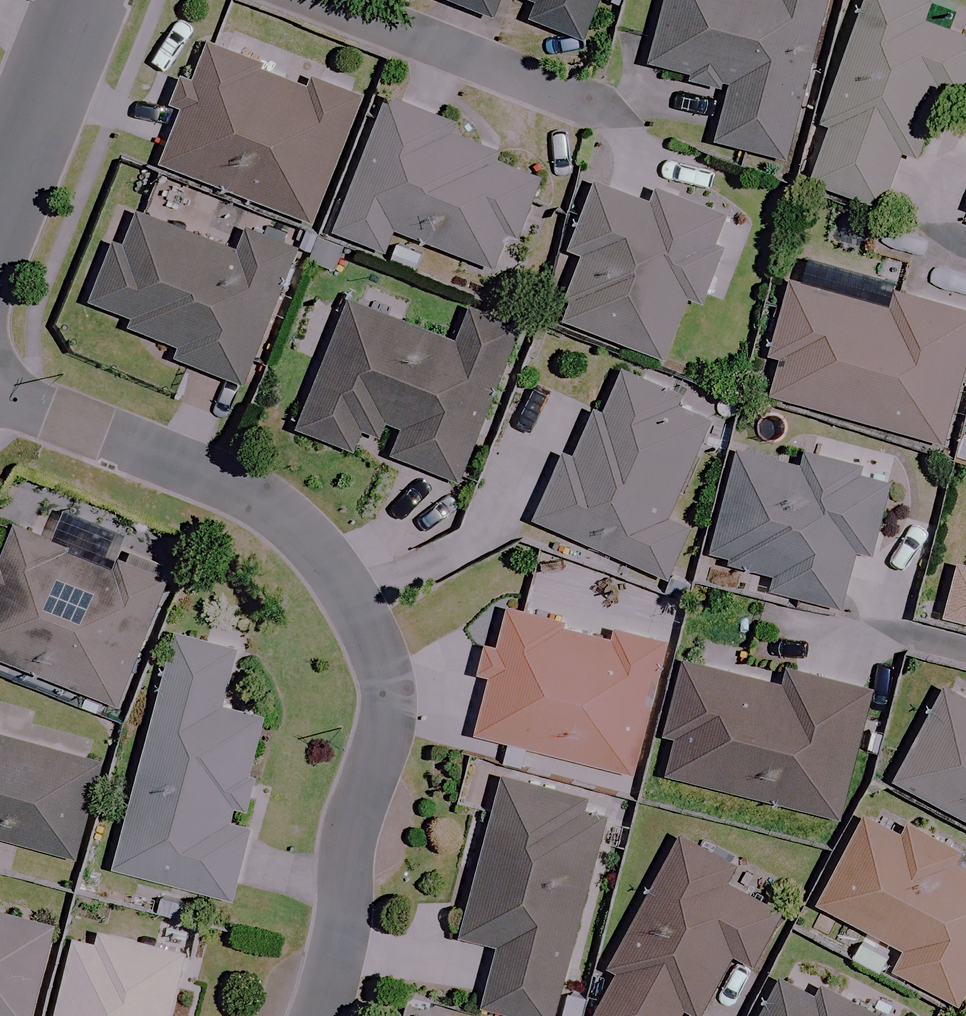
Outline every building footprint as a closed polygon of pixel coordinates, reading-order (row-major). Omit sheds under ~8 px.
[(494,8),(497,0),(448,0),(491,16),(494,8)] [(532,4),(526,20),(582,41),(597,0),(520,0),(532,4)] [(686,73),(683,84),(725,95),(713,141),(783,160),(825,0),(667,0),(650,64),(686,73)] [(924,0),(858,0),(820,116),(830,119),(810,183),(882,207),(899,156),(916,162),(942,83),(964,90),(965,84),(965,40),(919,25),(927,1),(924,0)] [(260,74),(264,64),(207,42),(191,80),(179,76),(169,101),(181,106),(158,164),(310,223),(361,93),(316,75),(309,93),(260,74)] [(518,242),(542,182),(492,161),(495,152),(448,133),(452,124),(386,97),(331,231),(383,252),(393,229),(493,270),(506,238),(518,242)] [(597,188),(563,302),(566,303),(559,326),(665,358),(683,299),(699,304),(717,246),(709,244),(720,209),(656,189),(651,205),(597,188)] [(234,253),(126,208),(88,302),(129,319),(127,326),(175,346),(171,355),(240,384),(295,250),(244,229),(234,253)] [(788,283),(771,345),(782,348),(769,396),(940,443),(965,347),(965,313),(893,293),(888,311),(788,283)] [(454,344),(346,301),(296,428),(353,451),(368,414),(401,427),(389,456),(457,482),(518,328),(469,308),(454,344)] [(566,450),(560,447),(528,521),(665,579),(686,529),(665,520),(709,418),(669,400),(673,393),(610,366),(584,426),(578,424),(566,450)] [(859,475),(860,471),(797,452),(793,466),(739,450),(708,553),(728,559),(726,565),(771,579),(768,588),(838,609),(857,547),(868,550),(888,484),(859,475)] [(110,567),(48,542),(53,528),(18,514),(0,559),(0,661),(115,707),(171,568),(119,547),(110,567)] [(956,563),(941,617),(965,624),(965,566),(956,563)] [(610,641),(559,628),(561,621),(506,608),(503,621),(474,735),(631,774),(664,643),(613,630),(610,641)] [(235,650),(173,634),(113,871),(229,901),(247,829),(235,827),(263,717),(221,706),(235,650)] [(782,686),(683,662),(664,739),(673,741),(664,776),(837,817),(868,691),(785,671),(782,686)] [(946,690),(897,785),(965,820),(965,700),(946,690)] [(74,858),(100,763),(0,737),(0,838),(74,858)] [(588,794),(501,772),(459,937),(496,946),(481,1007),(516,1015),(551,1015),(603,813),(585,808),(588,794)] [(952,864),(958,853),(907,827),(902,837),(863,817),(817,906),(902,951),(891,972),(957,1006),(965,988),(965,871),(952,864)] [(609,967),(613,968),(590,1015),(677,1015),(681,1010),(694,1015),(699,1015),(728,956),(751,967),(778,912),(722,885),(731,867),(671,838),(609,967)] [(59,912),(0,894),(0,1015),(27,1015),(59,912)] [(54,1015),(168,1015),(184,953),(97,932),(93,948),(72,943),(54,1015)] [(779,977),(758,1015),(876,1015),(832,993),(828,1003),(779,977)]
